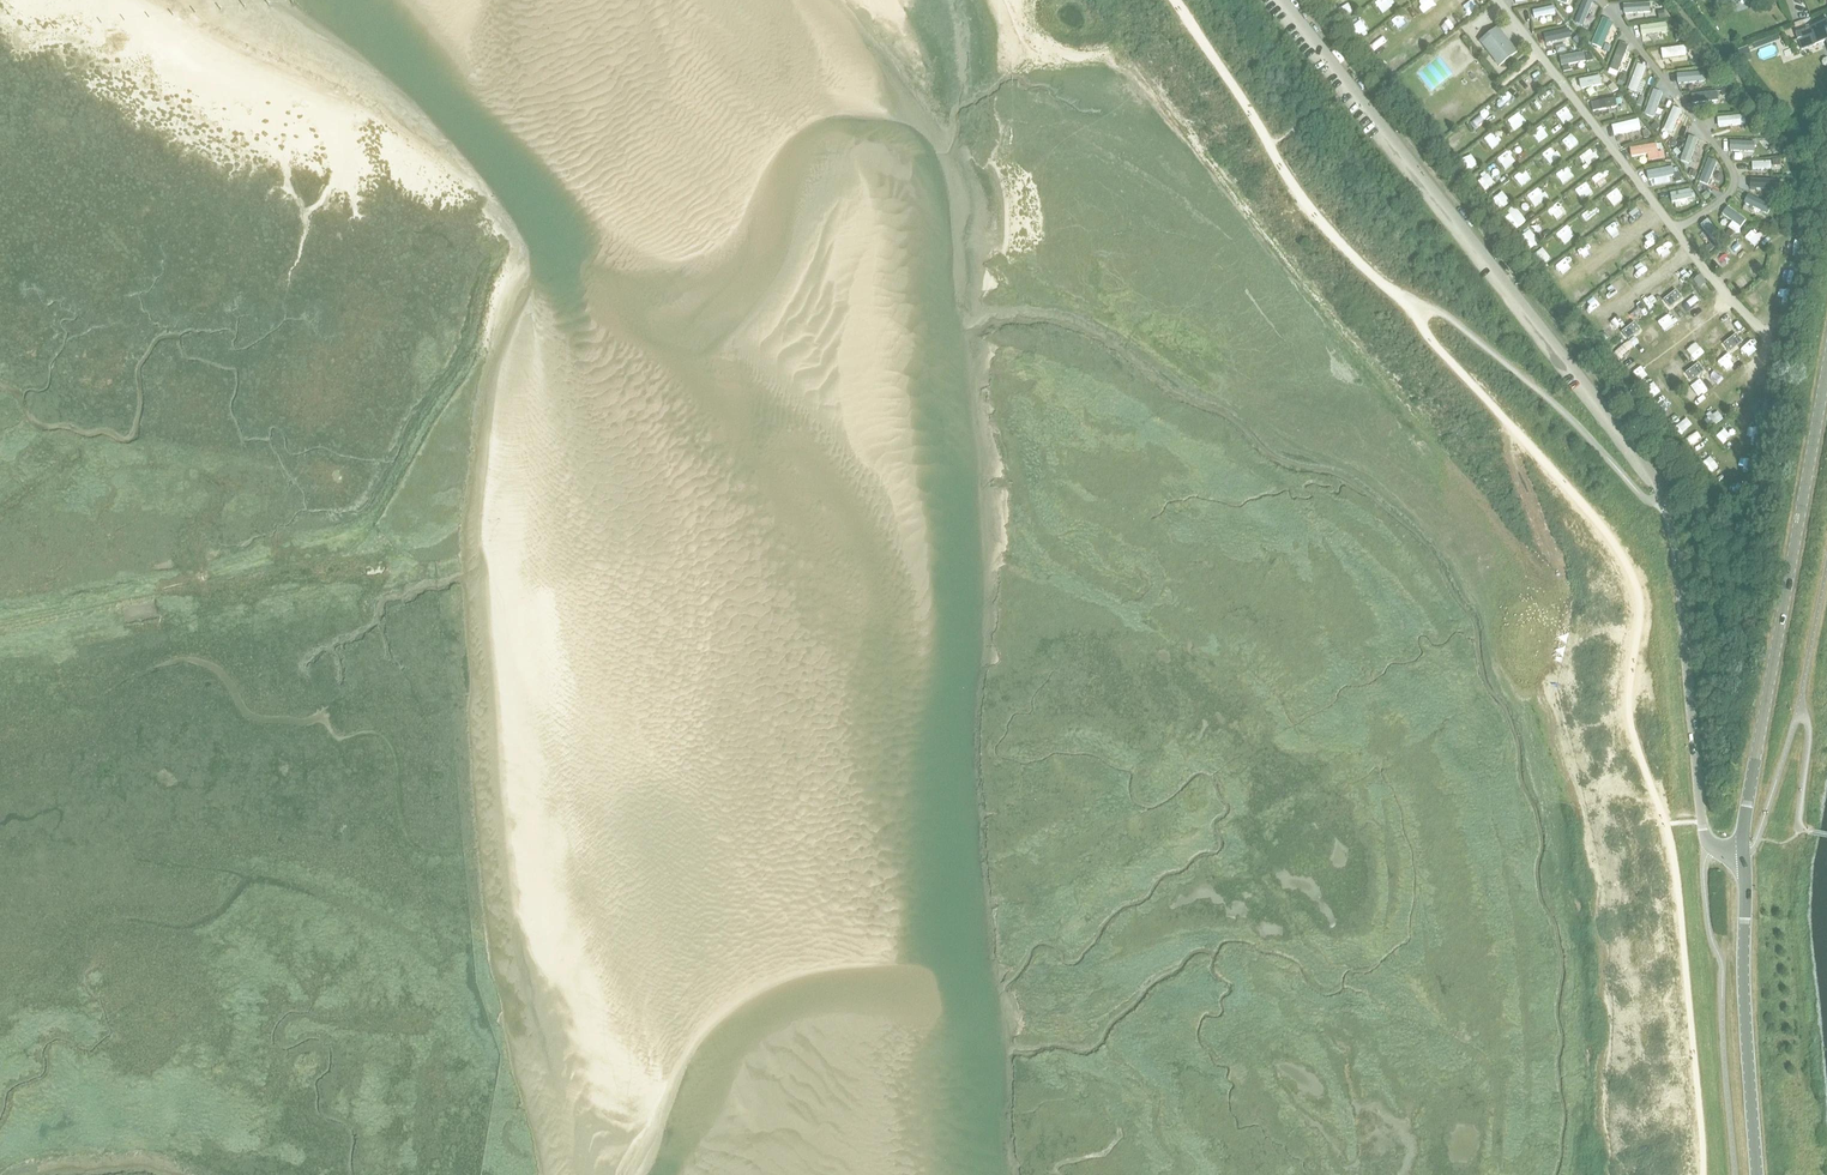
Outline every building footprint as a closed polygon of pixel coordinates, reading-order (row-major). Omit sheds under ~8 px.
[(1341,11),(1348,5),(1344,0),(1332,0),(1341,11)] [(1420,10),(1433,3),(1431,0),(1414,0),(1420,10)] [(1593,5),(1584,2),(1575,26),(1583,30),(1593,5)] [(1402,24),(1412,15),(1403,6),(1393,14),(1402,24)] [(1650,16),(1650,6),(1624,7),(1625,16),(1650,16)] [(1554,17),(1553,9),(1532,13),(1534,21),(1554,17)] [(1356,20),(1364,31),(1369,26),(1361,16),(1356,20)] [(1637,30),(1665,26),(1664,18),(1636,21),(1637,30)] [(1358,37),(1364,34),(1355,19),(1350,22),(1358,37)] [(1613,27),(1602,22),(1591,48),(1602,53),(1613,27)] [(1795,34),(1801,50),(1825,41),(1826,46),(1826,22),(1795,34)] [(1526,73),(1490,26),(1472,40),(1507,87),(1526,73)] [(1667,35),(1666,27),(1641,29),(1642,38),(1667,35)] [(1375,28),(1365,36),(1374,47),(1384,38),(1375,28)] [(1571,42),(1569,32),(1544,38),(1546,47),(1571,42)] [(1628,50),(1620,47),(1610,72),(1618,75),(1628,50)] [(1747,48),(1738,52),(1742,62),(1751,59),(1747,48)] [(1686,58),(1685,50),(1661,52),(1662,61),(1686,58)] [(1420,51),(1414,59),(1427,68),(1433,59),(1420,51)] [(1585,65),(1584,56),(1559,60),(1561,70),(1585,65)] [(1702,57),(1697,61),(1701,67),(1707,63),(1702,57)] [(1645,71),(1637,68),(1628,93),(1636,96),(1645,71)] [(1405,91),(1414,84),(1406,72),(1396,79),(1405,91)] [(1704,85),(1703,75),(1677,77),(1678,87),(1704,85)] [(1607,82),(1610,90),(1617,88),(1614,79),(1607,82)] [(1601,89),(1600,80),(1579,84),(1580,93),(1601,89)] [(1475,100),(1484,93),(1478,86),(1470,93),(1475,100)] [(1545,86),(1534,96),(1543,107),(1555,97),(1545,86)] [(1408,95),(1416,102),(1421,96),(1414,89),(1408,95)] [(1662,96),(1653,93),(1645,118),(1653,121),(1662,96)] [(1719,105),(1718,95),(1692,97),(1693,107),(1719,105)] [(1466,97),(1457,105),(1465,114),(1473,106),(1466,97)] [(1417,101),(1421,112),(1431,108),(1427,98),(1417,101)] [(1356,114),(1363,109),(1359,102),(1351,107),(1356,114)] [(1617,112),(1615,102),(1592,106),(1593,115),(1617,112)] [(1546,117),(1554,128),(1567,120),(1559,108),(1546,117)] [(1474,130),(1488,121),(1480,109),(1466,118),(1474,130)] [(1513,129),(1526,121),(1518,109),(1506,117),(1513,129)] [(1444,119),(1448,126),(1455,122),(1451,115),(1444,119)] [(1682,121),(1673,117),(1663,140),(1672,144),(1682,121)] [(1746,127),(1745,118),(1717,121),(1718,130),(1746,127)] [(1443,120),(1434,123),(1437,133),(1446,130),(1443,120)] [(1538,142),(1549,134),(1540,121),(1529,129),(1538,142)] [(1641,133),(1639,124),(1612,129),(1614,139),(1641,133)] [(1569,146),(1578,138),(1569,128),(1560,136),(1569,146)] [(1488,131),(1481,137),(1490,147),(1497,141),(1488,131)] [(1452,149),(1462,142),(1455,132),(1445,139),(1452,149)] [(1697,143),(1689,140),(1680,164),(1689,167),(1697,143)] [(1541,151),(1549,161),(1558,154),(1550,144),(1541,151)] [(1754,156),(1754,146),(1730,144),(1730,155),(1754,156)] [(1474,146),(1460,158),(1470,170),(1484,158),(1474,146)] [(1503,166),(1516,156),(1508,146),(1495,156),(1503,166)] [(1657,157),(1656,148),(1630,151),(1631,160),(1657,157)] [(1574,157),(1583,168),(1591,161),(1582,150),(1574,157)] [(1771,164),(1780,164),(1780,155),(1771,155),(1771,164)] [(1770,167),(1770,158),(1750,158),(1750,167),(1770,167)] [(1528,180),(1539,171),(1530,159),(1519,169),(1528,180)] [(1554,171),(1564,182),(1574,173),(1564,162),(1554,171)] [(1717,165),(1708,162),(1699,186),(1708,189),(1717,165)] [(1596,183),(1610,179),(1607,167),(1593,170),(1596,183)] [(1482,186),(1492,178),(1483,168),(1474,177),(1482,186)] [(1674,179),(1672,170),(1647,175),(1648,183),(1674,179)] [(1496,205),(1511,194),(1502,183),(1488,194),(1496,205)] [(1779,194),(1780,184),(1750,183),(1750,193),(1779,194)] [(1573,204),(1583,195),(1575,185),(1564,194),(1573,204)] [(1613,205),(1624,196),(1615,185),(1604,194),(1613,205)] [(1545,189),(1538,192),(1536,186),(1527,190),(1532,203),(1548,196),(1545,189)] [(1692,202),(1690,193),(1670,197),(1672,206),(1692,202)] [(1558,197),(1547,207),(1556,218),(1568,208),(1558,197)] [(1772,210),(1749,198),(1744,206),(1768,218),(1772,210)] [(1632,219),(1642,211),(1634,201),(1624,209),(1632,219)] [(1587,222),(1598,216),(1592,204),(1580,211),(1587,222)] [(1503,212),(1508,225),(1522,219),(1517,206),(1503,212)] [(1746,223),(1727,210),(1722,217),(1740,231),(1746,223)] [(1570,220),(1558,227),(1565,239),(1577,232),(1570,220)] [(1605,223),(1594,231),(1603,241),(1613,233),(1605,223)] [(1724,243),(1709,223),(1701,228),(1717,249),(1724,243)] [(1519,234),(1529,248),(1539,241),(1530,227),(1519,234)] [(1756,228),(1747,233),(1752,241),(1761,236),(1756,228)] [(1796,252),(1799,240),(1788,237),(1785,249),(1796,252)] [(1585,239),(1572,248),(1580,259),(1593,249),(1585,239)] [(1656,262),(1666,255),(1659,244),(1648,251),(1656,262)] [(1545,245),(1533,254),(1539,262),(1551,254),(1545,245)] [(1720,264),(1731,256),(1723,246),(1713,254),(1720,264)] [(1782,265),(1792,266),(1794,253),(1784,252),(1782,265)] [(1754,255),(1744,260),(1751,275),(1761,271),(1754,255)] [(1561,257),(1553,263),(1561,273),(1569,267),(1561,257)] [(1633,278),(1642,271),(1634,261),(1625,268),(1633,278)] [(1669,271),(1675,283),(1688,277),(1682,265),(1669,271)] [(1732,282),(1741,289),(1751,279),(1742,271),(1732,282)] [(1781,280),(1790,282),(1791,274),(1782,272),(1781,280)] [(1663,279),(1654,285),(1661,295),(1670,289),(1663,279)] [(1700,279),(1693,284),(1700,292),(1706,288),(1700,279)] [(1623,291),(1617,281),(1607,286),(1613,297),(1623,291)] [(1596,313),(1605,305),(1593,292),(1585,299),(1596,313)] [(1682,302),(1676,294),(1664,303),(1670,311),(1682,302)] [(1640,297),(1631,304),(1638,313),(1648,306),(1640,297)] [(1669,323),(1675,319),(1669,311),(1663,316),(1669,323)] [(1650,331),(1660,325),(1654,313),(1643,319),(1650,331)] [(1640,334),(1634,326),(1622,336),(1628,344),(1640,334)] [(1742,347),(1736,339),(1723,348),(1729,356),(1742,347)] [(1703,365),(1711,361),(1702,346),(1695,350),(1703,365)] [(1630,365),(1634,372),(1647,365),(1643,358),(1630,365)] [(1722,363),(1732,375),(1739,370),(1729,358),(1722,363)] [(1704,375),(1698,367),(1685,376),(1691,384),(1704,375)] [(1645,382),(1656,377),(1653,371),(1642,376),(1645,382)] [(1753,384),(1751,397),(1763,398),(1764,386),(1753,384)] [(1683,394),(1692,401),(1697,396),(1688,388),(1683,394)] [(1732,408),(1736,402),(1729,396),(1724,402),(1732,408)] [(1664,412),(1673,407),(1669,400),(1660,405),(1664,412)] [(1750,421),(1760,422),(1761,408),(1751,407),(1750,421)] [(1675,426),(1683,421),(1678,413),(1669,419),(1675,426)] [(1725,439),(1733,435),(1726,422),(1718,426),(1725,439)] [(1744,440),(1755,441),(1755,431),(1745,430),(1744,440)] [(1687,446),(1697,439),(1693,432),(1683,439),(1687,446)]
